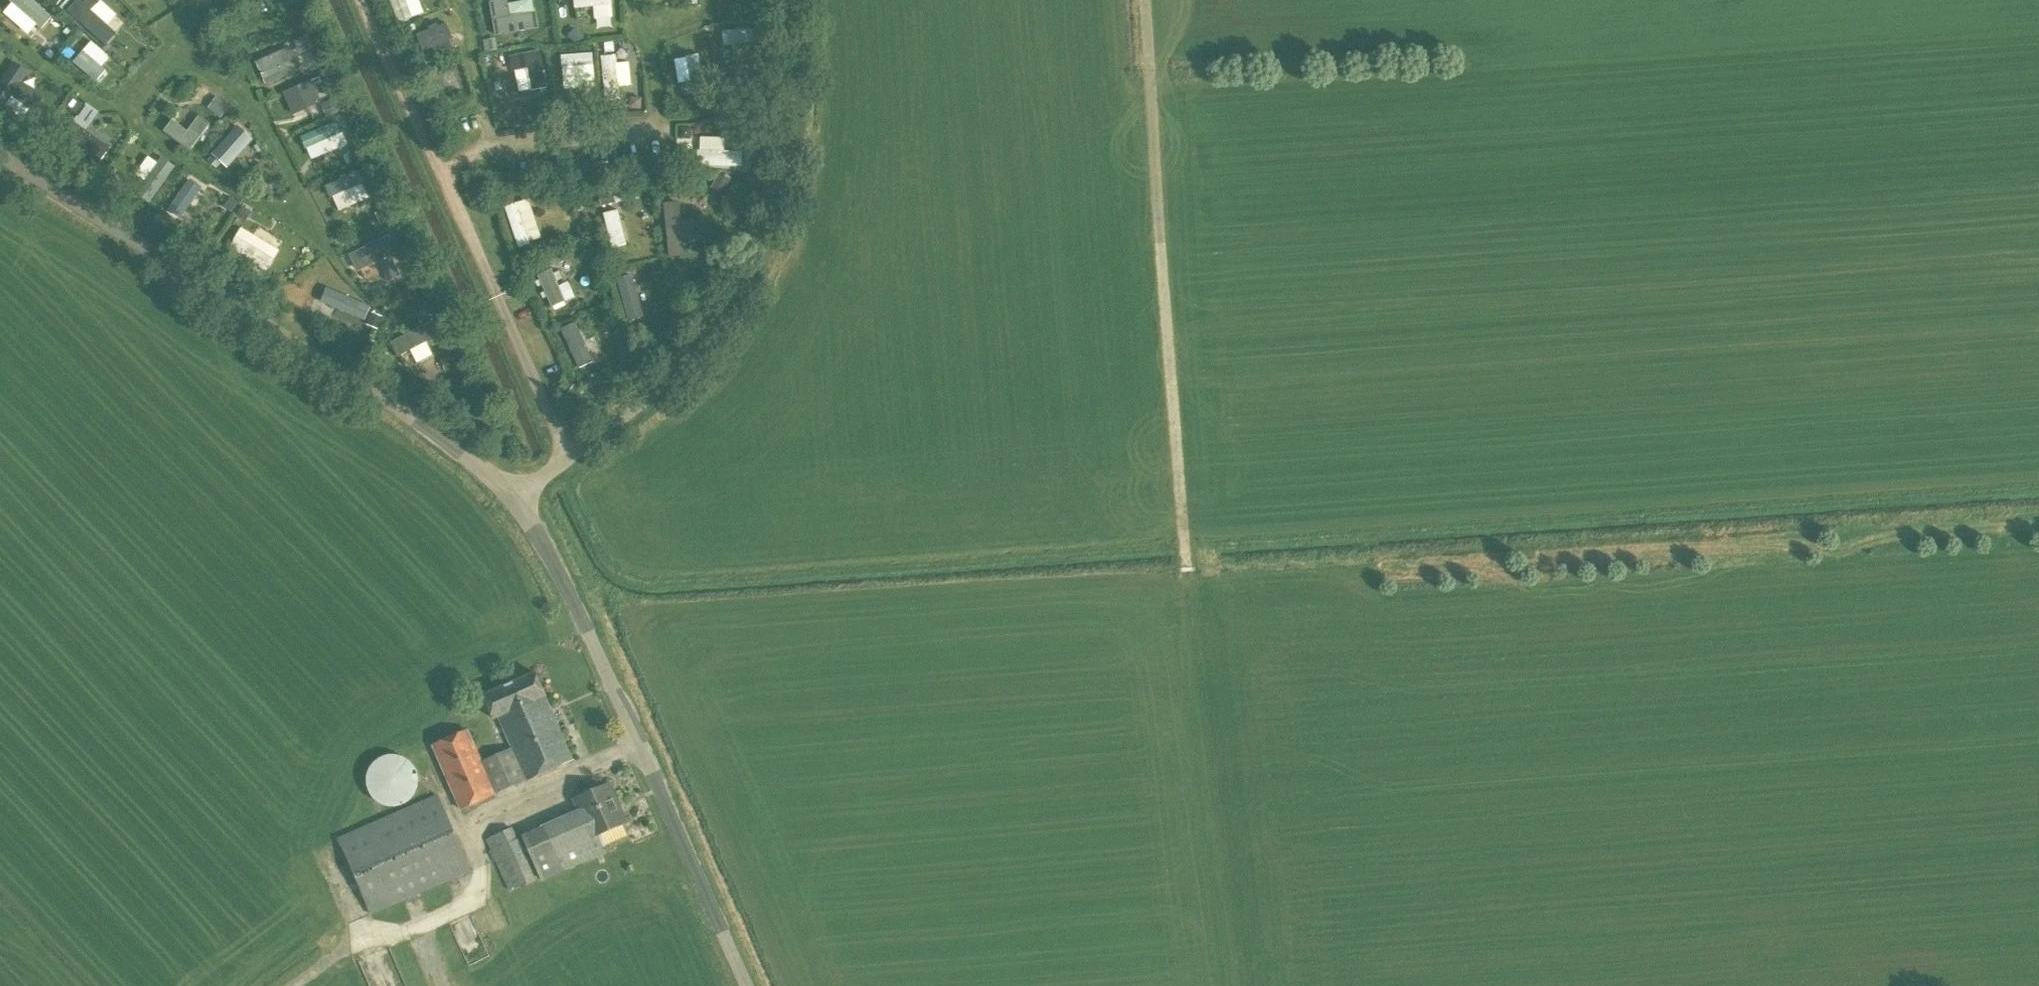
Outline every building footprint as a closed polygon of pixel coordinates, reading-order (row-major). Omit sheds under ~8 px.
[(107,40),(122,23),(96,0),(74,0),(68,6),(107,40)] [(398,19),(413,14),(408,0),(391,0),(398,19)] [(494,35),(537,29),(534,13),(508,17),(506,0),(490,3),(494,35)] [(614,0),(575,0),(576,11),(615,7),(614,0)] [(19,3),(11,18),(37,33),(46,18),(19,3)] [(455,40),(447,20),(419,32),(427,51),(455,40)] [(759,27),(723,29),(724,47),(760,45),(759,27)] [(77,42),(68,53),(99,78),(108,67),(77,42)] [(594,67),(593,49),(561,52),(562,70),(594,67)] [(290,50),(256,65),(267,88),(300,73),(290,50)] [(545,88),(538,51),(508,57),(511,72),(526,69),(531,91),(545,88)] [(601,54),(606,99),(626,97),(621,51),(601,54)] [(691,91),(706,88),(699,51),(684,54),(691,91)] [(12,98),(34,114),(44,99),(22,84),(29,74),(15,65),(0,86),(0,106),(4,109),(12,98)] [(283,95),(293,117),(321,105),(312,83),(283,95)] [(172,121),(164,132),(190,152),(210,125),(199,117),(188,133),(172,121)] [(69,119),(60,133),(101,159),(110,145),(69,119)] [(340,119),(300,135),(306,150),(346,134),(340,119)] [(251,139),(236,127),(213,155),(214,155),(209,161),(217,167),(221,162),(228,167),(251,139)] [(699,143),(698,162),(743,163),(744,145),(699,143)] [(135,190),(149,201),(175,166),(161,156),(135,190)] [(360,169),(326,183),(331,196),(365,182),(360,169)] [(190,176),(167,207),(180,217),(204,186),(190,176)] [(526,196),(506,203),(521,246),(542,239),(526,196)] [(681,242),(693,241),(691,222),(679,223),(677,205),(662,207),(668,261),(683,260),(681,242)] [(604,211),(612,246),(626,243),(619,208),(604,211)] [(241,224),(229,243),(268,267),(280,248),(241,224)] [(394,232),(350,251),(358,269),(401,249),(394,232)] [(561,278),(575,272),(567,254),(552,261),(561,278)] [(407,276),(400,255),(370,265),(373,275),(355,281),(358,292),(407,276)] [(554,265),(539,271),(553,304),(568,298),(554,265)] [(635,270),(619,275),(631,319),(647,315),(635,270)] [(327,284),(320,301),(363,319),(370,303),(327,284)] [(432,318),(391,338),(399,354),(440,333),(432,318)] [(577,320),(563,326),(580,364),(593,358),(577,320)] [(498,717),(511,747),(481,761),(467,730),(432,745),(460,809),(572,760),(544,696),(545,696),(534,672),(483,695),(493,719),(498,717)] [(392,807),(395,807),(397,806),(401,805),(403,804),(405,803),(407,802),(409,801),(411,799),(412,797),(414,796),(415,794),(416,792),(417,790),(418,787),(418,785),(418,783),(418,781),(418,778),(418,776),(417,774),(417,772),(416,770),(415,768),(414,766),(412,764),(411,762),(409,761),(407,759),(405,758),(403,757),(401,756),(399,756),(397,755),(395,755),(390,755),(388,755),(386,756),(384,756),(381,757),(379,758),(378,759),(376,761),(374,762),(373,764),(371,766),(370,768),(369,770),(368,772),(367,774),(367,776),(367,778),(366,781),(367,783),(367,785),(367,787),(368,790),(369,792),(370,794),(371,796),(372,797),(374,799),(376,801),(378,802),(379,803),(381,804),(384,805),(386,806),(388,806),(392,807)] [(541,881),(560,872),(604,853),(597,835),(626,822),(609,784),(574,799),(580,811),(541,828),(522,835),(541,881)] [(371,914),(470,870),(437,795),(338,839),(371,914)] [(510,890),(534,879),(510,828),(486,839),(510,890)] [(464,942),(483,938),(478,914),(459,918),(464,942)]
